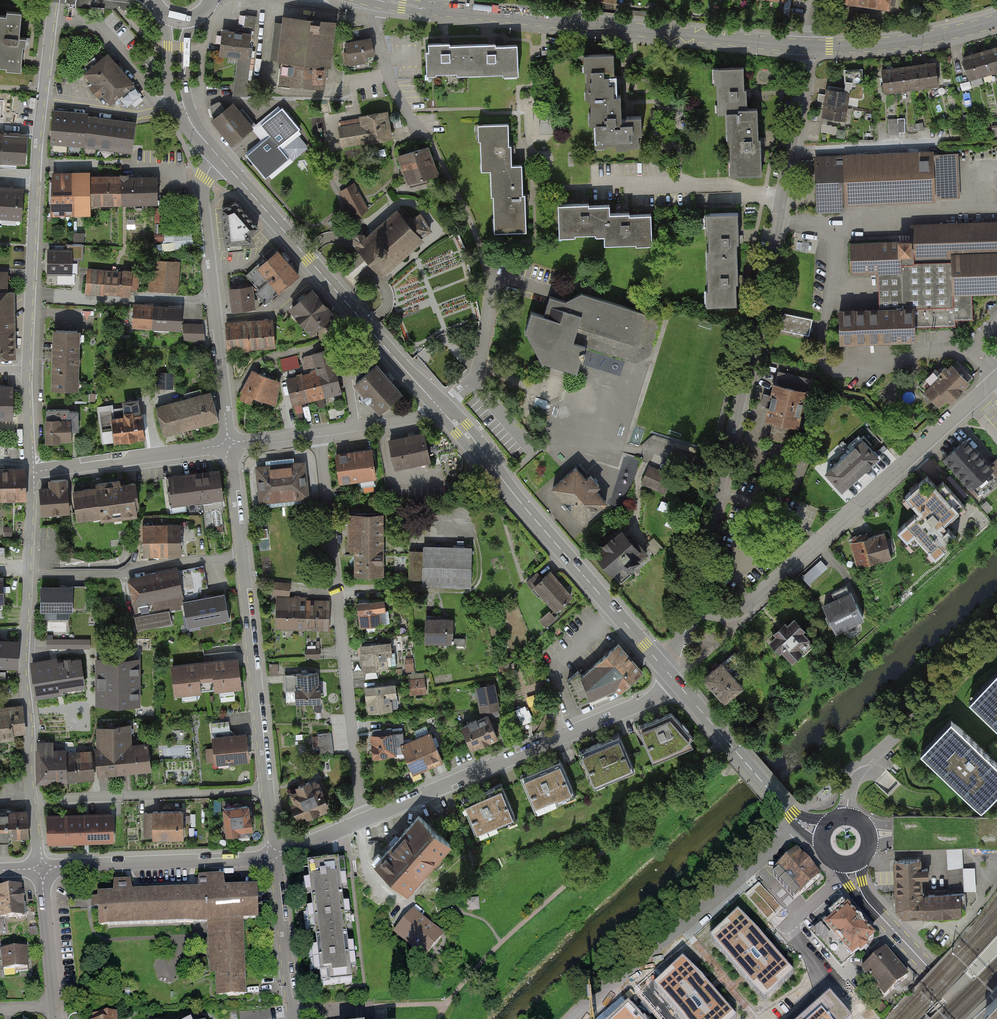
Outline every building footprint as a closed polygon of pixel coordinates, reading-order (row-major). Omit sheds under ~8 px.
[(846,4),(868,8),(889,11),(890,5),(895,6),(896,0),(847,0),(846,4)] [(20,13),(5,12),(5,16),(0,16),(0,67),(7,68),(6,70),(21,71),(22,46),(26,46),(26,43),(26,38),(19,37),(20,13)] [(244,32),(221,30),(219,56),(247,58),(250,30),(254,30),(255,18),(245,17),(244,32)] [(333,23),(282,18),(275,84),(327,90),(333,23)] [(370,39),(344,43),(348,67),(373,64),(370,39)] [(426,46),(427,77),(517,74),(516,44),(492,45),(447,46),(426,46)] [(989,50),(995,74),(996,73),(996,48),(989,50)] [(989,50),(975,54),(982,77),(995,74),(989,50)] [(975,54),(962,57),(969,81),(982,77),(975,54)] [(140,94),(106,55),(86,73),(94,82),(90,85),(98,95),(101,91),(111,103),(119,96),(127,105),(140,94)] [(614,56),(585,57),(587,114),(594,113),(595,144),(627,143),(627,146),(640,145),(639,116),(622,116),(622,110),(621,96),(618,96),(617,80),(617,76),(615,76),(614,56)] [(935,63),(922,65),(925,89),(938,88),(935,63)] [(922,65),(908,67),(911,91),(925,89),(922,65)] [(908,67),(895,68),(898,93),(911,91),(908,67)] [(714,70),(716,113),(731,113),(734,174),(762,173),(760,141),(759,109),(747,109),(746,91),(745,68),(714,70)] [(895,68),(882,70),(885,94),(898,93),(895,68)] [(847,91),(851,92),(850,96),(862,97),(863,84),(848,82),(847,91)] [(851,92),(847,91),(826,88),(824,104),(849,107),(850,96),(851,92)] [(215,119),(213,121),(232,143),(252,128),(233,104),(226,111),(220,103),(212,107),(215,119)] [(849,107),(824,104),(822,118),(847,121),(849,107)] [(298,132),(280,110),(260,127),(271,141),(248,159),(266,181),(290,161),(279,147),(298,132)] [(387,113),(339,122),(343,146),(391,138),(387,113)] [(122,123),(112,122),(89,120),(73,118),(64,117),(54,116),(51,140),(132,149),(135,125),(122,123)] [(847,121),(822,118),(819,136),(844,139),(847,121)] [(905,118),(887,119),(888,134),(906,133),(905,118)] [(508,123),(479,125),(481,170),(492,170),(494,233),(525,232),(523,198),(522,165),(510,166),(509,147),(508,123)] [(0,134),(0,164),(23,165),(25,136),(0,134)] [(429,147),(400,156),(408,184),(438,175),(429,147)] [(959,153),(814,157),(815,213),(844,212),(844,206),(937,203),(937,199),(960,199),(959,153)] [(89,172),(50,173),(51,216),(89,215),(89,207),(89,177),(89,172)] [(120,177),(121,207),(156,206),(156,176),(120,177)] [(89,207),(105,207),(105,177),(89,177),(89,207)] [(105,207),(121,207),(120,177),(105,177),(105,207)] [(353,184),(340,192),(356,218),(369,210),(353,184)] [(0,188),(0,220),(22,221),(24,190),(0,188)] [(222,208),(226,244),(227,244),(227,252),(244,250),(243,242),(252,241),(251,234),(258,228),(236,201),(222,208)] [(558,206),(560,236),(604,234),(605,245),(651,243),(649,214),(628,215),(609,216),(609,203),(585,205),(558,206)] [(371,262),(382,275),(422,239),(420,237),(430,231),(420,215),(414,219),(403,207),(367,239),(364,236),(354,244),(371,262)] [(735,214),(705,215),(709,304),(739,303),(738,279),(736,239),(735,214)] [(910,224),(910,240),(849,242),(849,245),(850,276),(879,275),(879,307),(836,309),(837,346),(918,344),(917,329),(944,328),(956,328),(956,323),(973,322),(972,297),(996,296),(996,222),(910,224)] [(194,230),(165,229),(165,241),(176,241),(176,249),(194,249),(194,230)] [(75,241),(85,242),(85,234),(75,233),(75,241)] [(71,276),(71,248),(46,248),(46,276),(71,276)] [(300,277),(277,252),(247,278),(270,303),(300,277)] [(150,261),(148,292),(178,294),(180,262),(150,261)] [(87,268),(85,294),(137,298),(139,272),(87,268)] [(13,292),(8,292),(8,273),(0,273),(0,360),(15,360),(13,292)] [(229,289),(231,312),(256,310),(253,287),(229,289)] [(312,290),(290,308),(309,332),(332,314),(312,290)] [(578,376),(586,348),(637,363),(649,356),(661,319),(581,295),(566,303),(549,298),(544,317),(532,313),(526,333),(543,365),(578,376)] [(151,331),(152,305),(133,305),(132,330),(151,331)] [(182,307),(152,305),(151,331),(181,332),(181,324),(182,307)] [(811,319),(783,314),(779,336),(807,341),(811,319)] [(225,323),(227,352),(275,349),(273,320),(225,323)] [(181,324),(181,332),(180,341),(202,342),(203,325),(181,324)] [(77,391),(78,331),(51,331),(51,356),(50,390),(77,391)] [(316,366),(318,372),(335,368),(331,350),(305,356),(307,368),(316,366)] [(297,356),(281,360),(283,371),(300,368),(297,356)] [(919,385),(938,405),(948,397),(951,400),(960,391),(960,390),(968,382),(968,381),(972,377),(966,370),(965,371),(963,369),(964,368),(957,361),(952,366),(952,365),(948,369),(946,366),(939,372),(936,369),(919,385)] [(376,365),(355,384),(367,397),(380,411),(401,392),(376,365)] [(332,393),(341,391),(335,368),(318,372),(287,380),(293,404),(301,402),(308,400),(315,398),(325,395),(332,393)] [(280,382),(252,371),(237,399),(251,405),(254,398),(275,407),(280,382)] [(172,374),(160,373),(159,387),(171,388),(172,374)] [(776,373),(765,421),(800,429),(811,381),(776,373)] [(0,389),(0,416),(12,417),(13,403),(13,389),(0,389)] [(157,408),(164,434),(197,425),(218,420),(210,393),(157,408)] [(100,414),(104,442),(143,437),(140,409),(100,414)] [(47,410),(47,440),(70,439),(70,430),(72,430),(75,430),(75,410),(47,410)] [(423,434),(390,441),(397,472),(430,465),(423,434)] [(825,472),(842,491),(855,478),(861,473),(864,470),(879,458),(858,435),(847,445),(850,450),(825,472)] [(946,458),(978,494),(996,477),(996,459),(991,464),(992,465),(990,467),(965,440),(946,458)] [(371,450),(334,456),(339,486),(375,481),(371,450)] [(305,461),(255,467),(260,506),(309,501),(305,461)] [(575,468),(552,489),(566,505),(582,522),(605,501),(575,468)] [(665,490),(670,477),(650,468),(644,481),(665,490)] [(24,470),(4,471),(5,504),(26,503),(24,470)] [(861,473),(855,478),(858,481),(863,476),(867,473),(865,471),(864,470),(861,473)] [(177,477),(168,478),(171,504),(222,498),(219,472),(210,473),(202,474),(193,475),(185,476),(177,477)] [(936,486),(927,476),(905,495),(919,510),(897,529),(914,548),(921,542),(936,557),(958,537),(944,523),(964,505),(943,481),(936,486)] [(66,487),(66,479),(51,480),(51,488),(48,489),(41,489),(42,513),(69,511),(67,487),(66,487)] [(95,491),(74,494),(77,518),(101,515),(102,519),(136,514),(134,495),(136,494),(135,483),(123,485),(120,485),(119,481),(97,484),(98,491),(95,491)] [(364,484),(364,493),(376,492),(375,484),(364,484)] [(347,516),(347,552),(353,552),(383,552),(383,516),(347,516)] [(180,526),(142,526),(142,558),(181,558),(180,526)] [(267,528),(258,529),(259,538),(268,537),(267,528)] [(646,560),(622,532),(597,554),(610,568),(621,581),(646,560)] [(852,542),(858,565),(891,556),(889,552),(894,551),(891,540),(886,541),(884,533),(868,537),(867,533),(852,537),(854,541),(852,542)] [(268,537),(259,538),(260,550),(269,550),(268,537)] [(471,588),(471,549),(423,548),(423,552),(408,552),(408,582),(423,582),(422,588),(471,588)] [(383,552),(353,552),(353,577),(383,577),(383,552)] [(821,559),(801,576),(808,583),(827,567),(821,559)] [(203,566),(177,571),(184,606),(186,619),(199,617),(200,624),(230,619),(225,592),(191,598),(190,590),(207,587),(203,566)] [(184,606),(177,571),(131,580),(130,586),(135,613),(134,613),(136,628),(172,621),(170,609),(184,606)] [(551,571),(532,587),(553,611),(572,595),(551,571)] [(276,596),(275,628),(304,629),(305,597),(289,597),(290,583),(270,582),(270,596),(276,596)] [(85,588),(41,589),(41,609),(85,609),(85,588)] [(823,602),(836,633),(867,620),(853,589),(823,602)] [(305,597),(304,629),(329,630),(330,598),(305,597)] [(385,601),(356,604),(358,628),(388,625),(385,601)] [(555,620),(548,613),(539,621),(546,628),(555,620)] [(770,637),(792,663),(816,644),(794,617),(770,637)] [(453,618),(424,619),(424,645),(453,644),(453,618)] [(89,639),(63,639),(63,648),(89,648),(89,639)] [(18,666),(19,641),(8,641),(0,641),(0,665),(18,666)] [(393,641),(359,645),(362,673),(396,669),(393,641)] [(578,670),(568,679),(578,703),(592,697),(612,689),(607,683),(611,680),(619,691),(642,671),(619,643),(582,675),(578,670)] [(319,648),(305,649),(306,658),(319,657),(319,648)] [(742,659),(735,650),(724,659),(731,668),(742,659)] [(721,656),(701,673),(723,699),(743,682),(731,668),(724,659),(721,656)] [(237,658),(170,665),(174,697),(201,694),(199,682),(213,680),(214,693),(241,690),(237,658)] [(139,704),(139,659),(100,659),(100,666),(100,681),(100,696),(100,704),(139,704)] [(414,659),(404,660),(407,696),(428,695),(426,673),(415,674),(414,659)] [(80,660),(32,668),(36,692),(84,684),(80,660)] [(319,673),(285,674),(286,703),(320,702),(319,673)] [(973,704),(996,726),(996,679),(973,704)] [(395,684),(364,688),(368,715),(398,712),(395,684)] [(493,684),(478,687),(483,710),(491,709),(493,715),(499,713),(493,684)] [(14,739),(13,733),(24,732),(21,707),(0,709),(0,740),(14,739)] [(657,719),(640,725),(652,757),(681,746),(693,737),(672,713),(657,719)] [(488,715),(462,726),(472,748),(497,737),(488,715)] [(228,723),(210,724),(213,767),(248,764),(246,735),(229,736),(228,723)] [(925,755),(978,805),(993,790),(996,786),(996,762),(955,723),(925,755)] [(98,774),(126,771),(124,747),(124,726),(104,727),(104,748),(95,750),(98,774)] [(394,728),(371,730),(374,756),(395,754),(396,763),(408,762),(402,745),(404,744),(403,731),(395,732),(394,728)] [(331,732),(318,734),(320,754),(333,752),(331,732)] [(442,760),(431,733),(404,744),(402,745),(408,762),(413,772),(424,768),(437,762),(442,760)] [(124,747),(126,771),(151,768),(147,737),(136,738),(137,745),(124,747)] [(605,743),(580,753),(595,791),(635,774),(620,737),(605,743)] [(37,746),(38,781),(57,781),(57,764),(54,764),(53,747),(53,738),(38,738),(38,746),(37,746)] [(57,764),(57,781),(67,780),(66,757),(65,747),(53,747),(54,764),(57,764)] [(77,757),(79,778),(94,776),(92,752),(81,753),(82,756),(77,757)] [(66,757),(67,780),(79,779),(79,778),(77,757),(76,754),(74,754),(73,757),(66,757)] [(545,768),(521,778),(536,814),(575,798),(560,761),(545,768)] [(329,808),(316,779),(298,787),(300,790),(292,793),(296,802),(293,804),(299,815),(306,812),(307,814),(317,810),(318,813),(329,808)] [(501,786),(461,802),(477,839),(516,823),(501,786)] [(248,805),(224,807),(228,836),(252,833),(248,805)] [(182,810),(151,812),(152,841),(184,840),(182,810)] [(27,839),(26,811),(5,813),(6,840),(27,839)] [(113,814),(48,817),(48,842),(113,840),(113,814)] [(375,862),(408,890),(449,842),(415,814),(375,862)] [(823,876),(799,848),(775,869),(798,897),(823,876)] [(963,848),(947,848),(948,867),(964,867),(963,848)] [(922,893),(920,859),(895,860),(896,894),(922,893)] [(349,960),(345,925),(340,875),(338,863),(308,866),(322,987),(352,983),(349,960)] [(977,891),(976,867),(963,868),(965,891),(977,891)] [(97,901),(98,926),(216,922),(217,958),(213,958),(213,974),(217,973),(218,997),(244,996),(242,922),(257,922),(256,891),(225,892),(224,879),(197,880),(197,886),(198,889),(198,893),(131,895),(131,891),(131,888),(131,885),(112,885),(113,896),(97,897),(97,901)] [(20,887),(0,889),(0,933),(8,933),(6,919),(23,917),(20,887)] [(923,915),(922,893),(896,894),(897,909),(903,916),(923,915)] [(922,893),(923,915),(960,913),(960,909),(965,908),(964,893),(924,895),(924,893),(922,893)] [(821,920),(809,931),(841,967),(861,950),(875,937),(863,923),(848,906),(826,926),(821,920)] [(413,913),(397,932),(424,955),(440,936),(413,913)] [(709,941),(765,1003),(795,975),(739,913),(709,941)] [(25,948),(0,950),(0,954),(2,971),(27,968),(25,948)] [(909,976),(885,949),(860,971),(883,998),(895,988),(909,976)] [(684,960),(652,989),(679,1018),(738,1018),(684,960)] [(983,1008),(994,1018),(996,1018),(996,994),(996,996),(983,1008)] [(830,997),(805,1018),(849,1018),(830,997)] [(617,1018),(638,1018),(628,1008),(617,1018)] [(778,1018),(796,1018),(788,1010),(778,1018)]
